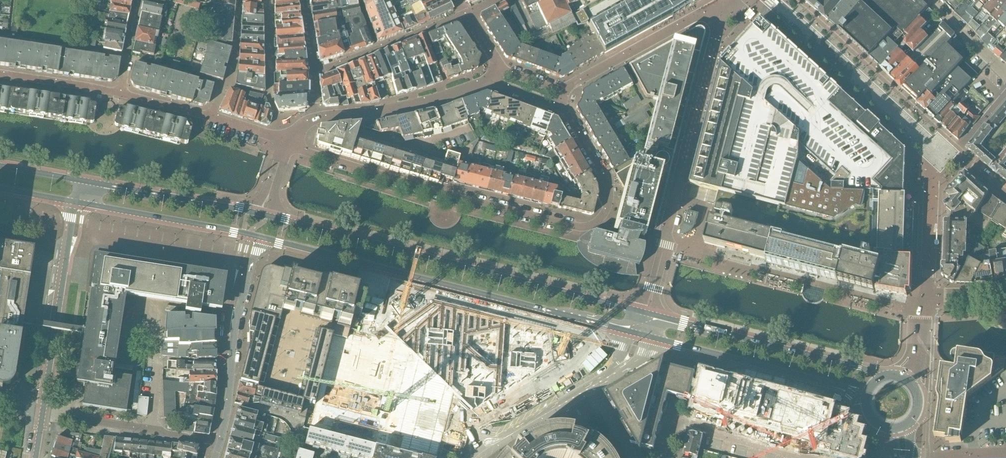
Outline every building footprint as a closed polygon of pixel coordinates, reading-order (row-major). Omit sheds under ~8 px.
[(133,0),(131,0),(113,0),(112,4),(113,4),(131,8),(133,0)] [(199,9),(200,4),(187,0),(186,0),(186,1),(183,0),(174,0),(173,2),(199,9)] [(236,0),(215,0),(214,16),(212,39),(226,44),(227,44),(227,43),(232,43),(236,0)] [(312,13),(340,9),(358,6),(356,0),(340,0),(311,5),(312,13)] [(378,42),(385,39),(396,35),(403,32),(392,8),(392,7),(389,0),(383,0),(382,0),(365,7),(378,42)] [(447,0),(426,0),(410,8),(415,18),(425,12),(448,1),(447,0)] [(507,2),(518,23),(519,26),(521,24),(522,26),(524,25),(525,25),(513,0),(511,0),(507,2)] [(536,31),(546,26),(534,0),(521,0),(536,31)] [(546,26),(548,25),(552,34),(576,23),(568,8),(564,0),(534,0),(546,26)] [(588,25),(595,37),(604,54),(617,47),(671,18),(658,0),(633,0),(588,25)] [(671,18),(685,9),(699,0),(658,0),(671,18)] [(807,2),(808,3),(811,5),(828,20),(846,0),(809,0),(807,2)] [(828,20),(834,25),(856,0),(846,0),(828,20)] [(839,29),(840,30),(866,0),(856,0),(834,25),(839,29)] [(869,58),(892,31),(891,30),(893,29),(896,27),(901,32),(903,29),(905,31),(911,24),(928,8),(919,0),(866,0),(840,30),(869,58)] [(952,10),(954,12),(965,0),(953,0),(948,5),(952,10)] [(961,19),(979,0),(965,0),(954,12),(961,19)] [(966,23),(969,25),(992,0),(979,0),(961,19),(966,23)] [(976,33),(1005,0),(992,0),(969,25),(976,33)] [(981,38),(982,40),(995,25),(1005,14),(1005,0),(976,33),(981,38)] [(429,21),(425,12),(415,18),(410,8),(407,1),(404,3),(392,7),(392,8),(403,32),(419,26),(429,21)] [(453,10),(450,5),(448,1),(425,12),(429,21),(453,10)] [(143,2),(141,12),(162,17),(163,17),(166,7),(164,6),(143,2)] [(486,27),(501,18),(503,17),(510,13),(508,9),(504,2),(483,14),(481,19),(486,27)] [(113,4),(111,12),(130,16),(131,8),(113,4)] [(242,16),(264,15),(263,11),(263,5),(243,5),(242,16)] [(275,8),(275,15),(300,13),(299,5),(275,8)] [(312,13),(314,24),(361,14),(358,6),(340,9),(312,13)] [(936,15),(928,8),(911,24),(905,31),(904,31),(909,35),(880,68),(890,77),(914,54),(927,41),(929,38),(922,31),(936,15)] [(111,12),(109,20),(128,25),(130,16),(111,12)] [(141,12),(141,14),(138,28),(158,33),(159,33),(162,17),(141,12)] [(275,15),(275,20),(275,21),(301,19),(300,13),(275,15)] [(365,25),(361,14),(314,24),(316,36),(317,40),(329,36),(345,32),(354,30),(358,28),(365,25)] [(995,25),(982,40),(988,47),(991,45),(995,40),(1001,33),(1005,29),(1005,28),(1005,14),(995,25)] [(264,26),(264,15),(242,16),(241,24),(264,26)] [(514,37),(501,18),(486,27),(499,46),(514,37)] [(841,90),(841,91),(837,87),(838,87),(817,68),(815,67),(814,67),(814,66),(805,58),(804,58),(805,57),(804,57),(803,57),(794,49),(794,48),(793,47),(793,48),(793,47),(784,39),(783,39),(783,38),(782,38),(773,29),(772,29),(773,28),(772,28),(762,19),(762,18),(761,18),(760,18),(760,19),(752,28),(751,29),(750,30),(741,40),(741,39),(731,51),(721,61),(722,61),(705,127),(694,171),(691,182),(690,184),(692,184),(695,185),(718,191),(780,207),(786,209),(792,188),(796,172),(792,171),(794,136),(780,122),(782,119),(800,135),(841,91),(842,91),(841,90)] [(302,25),(301,19),(275,21),(275,28),(276,28),(302,25)] [(109,20),(108,28),(126,32),(128,25),(109,20)] [(946,44),(955,35),(955,34),(945,24),(944,23),(929,38),(927,41),(932,46),(925,54),(924,55),(896,83),(902,88),(901,88),(902,89),(926,65),(937,54),(946,44)] [(264,34),(264,26),(241,24),(241,33),(264,34)] [(454,24),(442,29),(445,36),(445,37),(448,42),(446,43),(449,48),(466,37),(460,26),(454,24)] [(276,28),(276,38),(303,36),(302,25),(276,28)] [(366,47),(373,44),(365,25),(358,28),(366,47)] [(892,31),(869,58),(874,62),(891,42),(893,40),(897,36),(898,36),(901,32),(896,27),(893,29),(891,30),(892,31)] [(108,28),(105,42),(123,46),(126,32),(108,28)] [(138,28),(136,34),(135,41),(153,46),(155,38),(157,38),(158,33),(138,28)] [(348,54),(366,47),(358,28),(354,30),(345,32),(347,39),(340,41),(342,48),(339,49),(339,50),(346,48),(348,54)] [(704,35),(704,34),(704,33),(704,32),(703,32),(703,31),(702,30),(701,29),(700,29),(699,29),(698,28),(697,29),(696,29),(629,66),(646,97),(659,101),(642,168),(668,175),(704,36),(704,35)] [(995,40),(998,43),(1000,40),(1003,42),(1005,40),(1005,39),(1005,28),(1005,29),(1001,33),(995,40)] [(432,43),(438,41),(437,39),(445,37),(445,36),(442,29),(428,35),(432,43)] [(530,38),(526,29),(522,31),(526,40),(530,38)] [(874,62),(879,67),(880,68),(909,35),(904,31),(905,31),(903,29),(901,32),(898,36),(897,36),(893,40),(891,42),(874,62)] [(318,49),(340,41),(347,39),(345,32),(329,36),(317,40),(318,49)] [(264,43),(264,34),(241,33),(240,41),(264,43)] [(436,63),(425,35),(417,38),(425,61),(428,67),(428,66),(436,63)] [(276,38),(276,47),(278,47),(293,46),(304,45),(305,45),(303,36),(276,38)] [(475,50),(466,37),(449,48),(452,52),(454,51),(460,60),(475,50)] [(506,57),(515,61),(521,46),(520,46),(514,37),(499,46),(506,57)] [(591,61),(604,54),(595,37),(588,40),(588,38),(580,42),(591,61)] [(417,38),(409,41),(418,65),(425,61),(417,38)] [(212,39),(211,43),(209,43),(200,75),(223,81),(232,49),(226,47),(226,44),(212,39)] [(988,47),(993,52),(996,50),(1003,42),(1000,40),(998,43),(995,40),(991,45),(988,47)] [(1005,40),(1003,42),(996,50),(993,52),(994,53),(999,57),(1005,51),(1005,41),(1005,40)] [(18,67),(63,74),(112,82),(113,76),(118,77),(121,59),(63,50),(16,43),(0,41),(0,65),(18,67)] [(133,51),(141,53),(153,57),(156,46),(153,46),(135,41),(133,51)] [(264,53),(264,43),(240,41),(240,51),(264,53)] [(318,49),(320,60),(320,62),(329,60),(345,55),(348,54),(346,48),(339,50),(339,49),(342,48),(340,41),(318,49)] [(418,65),(409,41),(399,45),(399,46),(408,69),(418,65)] [(534,49),(540,51),(542,44),(543,41),(535,45),(534,49)] [(927,41),(914,54),(890,77),(895,83),(896,83),(924,55),(925,54),(932,46),(927,41)] [(122,52),(123,46),(105,42),(104,48),(122,52)] [(567,51),(577,69),(591,61),(580,42),(573,47),(573,48),(567,51)] [(902,89),(903,90),(917,103),(927,93),(932,97),(944,84),(958,68),(964,62),(946,44),(937,54),(926,65),(902,89)] [(278,53),(275,53),(275,56),(277,56),(279,56),(292,55),(305,54),(304,45),(293,46),(278,47),(278,53)] [(407,93),(416,90),(408,69),(399,46),(392,49),(399,69),(399,70),(400,72),(401,76),(407,93)] [(515,61),(528,66),(534,68),(539,52),(521,46),(515,61)] [(392,49),(382,53),(391,76),(392,81),(394,88),(397,96),(407,93),(401,76),(396,78),(393,71),(399,69),(392,49)] [(480,58),(475,50),(460,60),(462,65),(458,67),(461,75),(476,69),(480,58)] [(240,51),(239,62),(264,64),(264,53),(240,51)] [(534,68),(535,68),(552,74),(557,59),(539,52),(534,68)] [(382,79),(391,76),(382,53),(374,56),(382,79)] [(277,58),(277,62),(306,62),(305,54),(292,55),(279,56),(277,56),(275,56),(275,58),(277,58)] [(552,74),(555,76),(561,78),(574,70),(566,55),(561,57),(561,58),(560,60),(557,59),(552,74)] [(382,84),(384,83),(382,79),(374,56),(365,59),(373,82),(380,80),(382,84)] [(374,85),(373,82),(365,59),(357,63),(365,88),(371,86),(374,85)] [(443,68),(446,76),(448,79),(461,75),(458,67),(455,68),(450,69),(450,67),(446,60),(442,62),(442,60),(440,61),(443,68)] [(432,79),(428,67),(425,61),(418,65),(426,87),(434,84),(432,79)] [(265,77),(264,64),(239,62),(237,73),(265,77)] [(275,62),(276,73),(308,72),(306,62),(277,62),(275,62)] [(215,85),(135,63),(130,81),(135,82),(134,87),(169,97),(204,107),(205,102),(210,104),(215,85)] [(361,104),(364,104),(362,97),(368,95),(367,92),(365,88),(357,63),(347,66),(352,80),(353,83),(359,97),(361,104)] [(416,90),(420,89),(426,87),(418,65),(408,69),(416,90)] [(347,66),(336,71),(341,83),(343,88),(353,83),(352,80),(347,66)] [(926,111),(935,119),(963,88),(971,79),(958,68),(944,84),(948,88),(926,111)] [(622,70),(608,77),(618,95),(623,93),(621,91),(632,85),(624,72),(622,70)] [(336,71),(319,78),(321,91),(330,89),(334,102),(338,101),(338,100),(342,98),(343,106),(349,105),(347,99),(343,88),(341,83),(336,71)] [(274,73),(274,84),(309,83),(308,73),(308,72),(276,73),(274,73)] [(235,85),(237,85),(265,91),(265,77),(237,73),(235,85)] [(441,76),(432,79),(434,84),(442,81),(441,76)] [(608,77),(594,85),(602,100),(603,101),(612,96),(613,97),(618,95),(608,77)] [(274,84),(275,98),(309,95),(309,83),(274,84)] [(355,104),(361,104),(359,97),(353,83),(343,88),(347,99),(353,97),(355,104)] [(925,110),(926,111),(948,88),(944,84),(932,97),(927,93),(917,103),(918,103),(925,110)] [(58,94),(26,89),(0,85),(0,112),(4,112),(4,110),(29,114),(29,116),(43,118),(44,116),(69,120),(69,122),(83,124),(83,122),(92,123),(94,122),(96,106),(95,104),(89,103),(88,101),(89,101),(91,101),(92,101),(92,100),(92,99),(91,99),(58,94)] [(370,103),(379,100),(374,85),(371,86),(373,90),(367,92),(368,95),(370,103)] [(594,85),(589,88),(584,91),(580,101),(585,103),(592,115),(599,111),(594,104),(602,100),(594,85)] [(969,93),(963,88),(935,119),(940,124),(957,106),(962,101),(969,93)] [(230,89),(219,111),(226,113),(231,115),(239,92),(233,90),(230,89)] [(328,107),(338,106),(338,101),(334,102),(330,89),(321,91),(323,105),(326,106),(326,107),(328,107)] [(246,91),(245,94),(245,95),(253,97),(253,98),(261,101),(262,95),(246,91)] [(906,150),(905,150),(880,127),(867,115),(854,103),(841,91),(800,135),(799,159),(798,162),(800,162),(800,163),(801,163),(809,171),(821,182),(821,183),(825,187),(826,186),(832,192),(833,192),(903,195),(905,195),(906,150)] [(245,94),(239,92),(231,115),(243,119),(243,118),(248,103),(243,101),(245,95),(245,94)] [(468,118),(472,117),(479,114),(478,111),(482,110),(485,111),(491,94),(486,92),(462,101),(461,101),(468,118)] [(940,124),(946,129),(946,130),(957,117),(961,113),(965,116),(970,110),(970,109),(972,106),(975,106),(975,107),(979,102),(978,101),(969,93),(962,101),(957,106),(940,124)] [(506,100),(491,94),(485,111),(491,113),(491,115),(499,119),(506,100)] [(289,110),(305,109),(308,106),(309,95),(275,98),(275,103),(279,111),(289,110)] [(364,104),(370,103),(368,95),(362,97),(364,104)] [(641,102),(638,96),(623,104),(627,110),(641,102)] [(522,105),(506,100),(499,119),(508,122),(509,120),(515,122),(522,105)] [(981,112),(986,106),(979,100),(978,101),(979,102),(975,107),(981,112)] [(461,101),(451,104),(460,124),(467,121),(466,119),(468,118),(461,101)] [(580,101),(577,110),(588,128),(605,118),(603,113),(601,114),(599,111),(592,115),(585,103),(580,101)] [(248,102),(248,103),(243,118),(254,121),(254,122),(259,107),(253,104),(248,102)] [(188,143),(190,135),(192,127),(191,125),(186,124),(185,124),(184,123),(185,122),(187,122),(188,122),(188,121),(188,120),(187,120),(159,112),(126,104),(125,104),(125,105),(124,105),(125,106),(128,107),(128,108),(126,108),(121,107),(119,108),(114,124),(116,125),(125,128),(124,130),(138,134),(139,131),(163,138),(163,140),(177,144),(177,142),(186,144),(188,143)] [(269,105),(266,104),(265,104),(264,108),(260,124),(266,126),(270,124),(272,113),(269,105)] [(451,127),(460,124),(451,104),(451,105),(443,108),(451,127)] [(651,109),(649,104),(622,120),(625,125),(629,123),(646,113),(651,109)] [(537,111),(522,105),(515,122),(522,125),(521,127),(530,130),(537,111)] [(1005,117),(1005,109),(1002,106),(994,115),(1002,122),(1005,117)] [(254,122),(260,124),(264,108),(259,107),(254,122)] [(442,130),(451,127),(443,108),(435,111),(434,111),(442,130)] [(970,110),(965,116),(966,117),(965,118),(971,123),(973,125),(980,117),(971,109),(970,110)] [(434,110),(424,112),(432,132),(441,130),(441,131),(442,130),(434,111),(435,111),(434,110)] [(544,137),(545,133),(552,117),(537,111),(530,130),(528,133),(534,136),(535,132),(538,133),(537,135),(538,135),(544,137)] [(422,134),(432,132),(424,112),(414,114),(422,134)] [(632,128),(649,118),(646,113),(629,123),(632,128)] [(952,134),(965,118),(966,117),(965,116),(961,113),(957,117),(946,130),(952,134)] [(413,136),(422,134),(414,114),(405,116),(413,136)] [(1002,122),(994,115),(990,120),(986,125),(993,131),(994,131),(1002,122)] [(405,116),(396,118),(395,118),(400,129),(399,129),(402,138),(413,136),(405,116)] [(570,140),(557,118),(552,117),(545,133),(549,135),(550,137),(548,139),(554,149),(553,150),(570,140)] [(376,122),(380,133),(399,129),(400,129),(395,118),(376,122)] [(588,128),(596,141),(611,132),(606,123),(608,122),(605,118),(588,128)] [(952,134),(958,140),(966,129),(971,123),(965,118),(952,134)] [(361,124),(361,123),(350,124),(337,125),(322,127),(322,128),(320,128),(319,134),(317,133),(315,139),(318,140),(317,146),(319,146),(318,147),(329,151),(328,152),(340,156),(340,154),(350,157),(356,137),(357,137),(361,124)] [(987,138),(993,131),(986,125),(985,124),(979,131),(987,138)] [(644,137),(640,131),(635,134),(639,140),(644,137)] [(981,145),(987,138),(979,131),(971,141),(977,146),(981,145)] [(596,141),(604,155),(622,145),(619,140),(617,141),(613,135),(611,132),(596,141)] [(359,160),(360,160),(366,140),(357,137),(356,137),(350,157),(359,160)] [(478,141),(479,140),(479,138),(470,143),(472,146),(473,147),(474,144),(478,141)] [(491,139),(490,142),(506,146),(508,139),(505,139),(504,143),(502,142),(503,139),(499,138),(498,141),(491,139)] [(508,139),(506,146),(522,150),(523,147),(522,147),(522,146),(509,142),(509,140),(508,139)] [(376,143),(366,140),(360,160),(363,161),(363,162),(366,163),(366,162),(369,163),(376,143)] [(553,151),(545,156),(550,157),(554,164),(576,151),(570,140),(553,150),(553,151)] [(486,144),(479,141),(477,148),(484,150),(486,144)] [(981,147),(981,145),(977,146),(971,141),(966,148),(972,153),(972,152),(974,154),(979,148),(981,147)] [(385,146),(379,144),(376,143),(369,163),(370,163),(379,166),(385,146)] [(489,144),(487,151),(495,153),(497,146),(489,144)] [(604,155),(613,170),(628,160),(622,151),(624,150),(622,145),(604,155)] [(395,149),(385,146),(379,166),(389,169),(395,149)] [(506,156),(508,149),(497,146),(495,153),(506,156)] [(988,153),(981,147),(979,148),(974,154),(982,161),(988,153)] [(405,152),(395,149),(389,169),(398,172),(399,172),(405,152)] [(520,159),(522,153),(508,149),(506,156),(520,159)] [(582,161),(576,151),(554,164),(560,174),(582,161)] [(415,155),(405,152),(399,172),(408,175),(415,155)] [(444,164),(438,184),(442,185),(442,183),(444,178),(449,180),(452,181),(453,181),(459,160),(459,158),(460,156),(447,152),(444,164)] [(1005,162),(1005,156),(1002,152),(996,160),(1003,166),(1005,162)] [(996,160),(988,153),(982,161),(989,167),(996,160)] [(414,177),(418,178),(424,158),(415,155),(408,175),(412,176),(412,177),(414,178),(414,177)] [(434,161),(424,158),(418,178),(419,178),(428,181),(434,161)] [(453,181),(453,182),(454,183),(456,184),(458,182),(464,184),(468,166),(466,165),(467,160),(459,158),(459,160),(453,181)] [(1005,167),(1003,166),(996,160),(989,167),(990,168),(989,168),(996,174),(997,173),(999,175),(1005,167)] [(444,164),(434,161),(428,181),(438,184),(444,164)] [(464,184),(475,186),(481,163),(473,161),(471,166),(468,166),(464,184)] [(588,171),(582,161),(560,174),(560,175),(565,172),(571,181),(588,171)] [(475,186),(486,189),(491,171),(488,170),(489,165),(481,163),(475,186)] [(617,220),(615,226),(619,226),(622,227),(626,228),(629,229),(630,229),(632,231),(634,232),(636,234),(637,235),(642,237),(643,237),(646,227),(654,229),(656,223),(668,175),(642,168),(631,165),(625,190),(624,188),(616,219),(617,219),(617,220)] [(625,190),(631,165),(615,174),(624,188),(625,190)] [(486,189),(488,190),(497,192),(503,168),(495,166),(493,172),(491,171),(486,189)] [(497,192),(508,195),(513,177),(510,176),(511,170),(503,168),(497,192)] [(596,185),(588,171),(571,181),(574,179),(580,189),(581,194),(597,198),(598,194),(596,185)] [(903,195),(833,192),(832,192),(826,186),(825,187),(821,183),(821,182),(809,171),(804,191),(792,188),(786,209),(826,219),(823,232),(791,223),(777,220),(776,222),(767,259),(766,262),(838,281),(838,282),(875,291),(875,290),(907,296),(908,292),(911,292),(912,281),(912,258),(914,207),(914,203),(912,201),(906,195),(903,195)] [(508,195),(520,197),(525,174),(517,172),(516,177),(513,177),(508,195)] [(953,186),(946,193),(951,198),(946,203),(946,207),(951,212),(951,221),(947,221),(946,221),(945,221),(945,222),(967,223),(967,221),(970,223),(985,232),(992,220),(995,222),(999,225),(1005,213),(1005,207),(1002,204),(998,201),(989,193),(973,179),(972,179),(965,172),(953,186)] [(520,197),(531,200),(535,182),(532,181),(533,176),(525,174),(520,197)] [(546,185),(548,179),(539,177),(538,183),(535,182),(531,200),(542,203),(546,185)] [(542,203),(558,207),(561,197),(563,187),(557,186),(556,187),(546,185),(542,203)] [(561,197),(558,207),(561,207),(566,208),(567,209),(570,210),(572,210),(582,213),(591,215),(593,214),(593,212),(593,211),(595,206),(595,205),(596,200),(597,198),(581,194),(576,193),(574,200),(569,199),(563,197),(561,197)] [(705,243),(767,259),(776,222),(777,220),(761,215),(715,204),(705,243)] [(695,225),(698,214),(688,212),(688,211),(685,222),(685,221),(681,234),(683,234),(685,234),(687,233),(689,232),(690,232),(691,230),(693,229),(694,227),(694,225),(695,225)] [(967,223),(945,222),(945,223),(946,223),(945,234),(970,235),(970,229),(967,229),(967,223)] [(577,244),(577,246),(577,248),(578,251),(580,253),(582,256),(582,257),(585,259),(588,262),(591,264),(594,266),(598,268),(604,271),(609,273),(615,274),(620,275),(625,276),(631,277),(636,277),(636,275),(635,265),(637,265),(639,266),(640,263),(642,259),(643,255),(644,252),(644,248),(644,244),(643,243),(637,242),(638,237),(638,236),(637,235),(636,234),(634,232),(632,231),(630,229),(629,229),(626,228),(622,227),(619,226),(615,226),(611,226),(607,226),(604,227),(600,227),(596,229),(592,230),(590,231),(587,233),(586,233),(583,235),(581,238),(580,239),(579,241),(578,242),(577,242),(577,244)] [(970,235),(945,234),(945,236),(945,237),(945,238),(945,245),(945,246),(967,246),(967,239),(970,240),(970,235)] [(21,333),(23,327),(24,320),(35,248),(0,242),(0,330),(21,333)] [(968,259),(961,271),(954,283),(955,284),(974,285),(974,284),(975,284),(985,264),(979,260),(984,251),(986,248),(978,243),(968,259)] [(967,246),(945,246),(945,247),(945,254),(944,254),(944,256),(945,256),(944,258),(961,258),(961,261),(963,261),(964,261),(964,254),(966,254),(967,246)] [(993,281),(1005,279),(1005,249),(989,252),(993,281)] [(975,284),(993,281),(989,252),(985,253),(984,251),(979,260),(985,264),(975,284)] [(95,253),(89,288),(93,289),(97,289),(125,293),(126,293),(160,298),(186,303),(185,309),(179,308),(179,311),(199,314),(200,315),(200,314),(216,317),(216,316),(218,306),(222,281),(222,276),(215,275),(132,262),(132,258),(95,253)] [(954,283),(961,271),(959,269),(959,261),(961,261),(961,258),(944,258),(944,260),(944,262),(944,268),(944,270),(944,276),(943,277),(944,278),(951,281),(951,282),(954,283)] [(252,310),(251,313),(252,313),(275,319),(275,320),(279,321),(280,321),(281,321),(279,330),(276,339),(274,348),(271,358),(269,367),(267,376),(265,383),(264,386),(258,385),(255,395),(262,396),(260,404),(264,390),(274,393),(283,395),(293,398),(302,400),(304,400),(300,414),(299,414),(299,417),(306,419),(308,420),(309,415),(311,416),(312,416),(333,335),(347,338),(348,333),(349,333),(350,329),(351,325),(353,315),(360,317),(365,297),(358,295),(359,294),(360,290),(351,288),(349,287),(348,287),(340,285),(329,282),(328,282),(326,281),(325,281),(310,277),(292,272),(286,271),(285,270),(283,270),(277,268),(276,268),(274,268),(272,267),(271,267),(270,267),(269,267),(268,267),(267,267),(266,268),(265,268),(264,269),(263,270),(262,271),(261,272),(261,273),(258,286),(257,289),(252,310)] [(97,289),(96,292),(91,291),(86,324),(83,324),(82,329),(81,336),(80,345),(80,346),(74,383),(76,384),(78,386),(85,387),(82,405),(126,412),(132,377),(114,374),(126,293),(125,293),(97,289)] [(309,428),(375,445),(425,457),(437,457),(445,427),(456,429),(557,369),(549,329),(444,301),(441,305),(430,303),(392,330),(388,325),(369,338),(349,333),(348,333),(347,338),(333,335),(312,416),(309,428)] [(249,322),(250,323),(279,330),(281,321),(280,321),(279,321),(275,320),(275,319),(252,313),(251,313),(251,314),(249,322)] [(216,332),(216,319),(186,315),(166,315),(164,334),(177,332),(178,332),(204,332),(216,332)] [(24,320),(23,327),(55,332),(81,336),(82,329),(56,325),(24,320)] [(249,322),(249,324),(249,332),(250,333),(276,339),(279,330),(250,323),(249,322)] [(2,391),(2,388),(5,388),(7,388),(9,387),(11,386),(13,384),(14,383),(15,381),(16,378),(18,379),(25,334),(21,333),(0,330),(0,390),(2,391)] [(164,334),(161,334),(161,342),(178,341),(178,345),(189,345),(216,343),(216,335),(216,332),(204,332),(178,332),(177,332),(164,334)] [(250,333),(249,332),(249,342),(250,342),(274,348),(276,339),(250,333)] [(162,356),(185,358),(185,353),(189,352),(189,345),(178,345),(178,341),(161,342),(162,356)] [(249,343),(248,352),(249,352),(271,358),(274,348),(250,342),(249,342),(249,343)] [(216,343),(189,345),(189,352),(216,351),(216,343)] [(248,352),(245,361),(247,361),(269,367),(271,358),(249,352),(248,352)] [(946,443),(953,442),(961,442),(961,441),(961,436),(962,436),(968,398),(1004,371),(1005,359),(959,352),(957,352),(955,352),(954,353),(953,354),(952,355),(952,356),(951,357),(951,358),(952,360),(952,361),(953,362),(954,363),(956,364),(955,369),(941,367),(937,394),(937,396),(938,396),(938,398),(939,399),(939,400),(939,402),(939,403),(939,405),(934,438),(946,440),(946,443)] [(193,362),(177,361),(167,360),(167,369),(176,370),(193,371),(215,371),(215,363),(193,362)] [(654,450),(654,449),(668,394),(689,399),(696,373),(665,365),(666,360),(659,364),(653,362),(651,368),(608,394),(633,437),(631,444),(638,446),(642,452),(643,447),(654,450)] [(245,361),(243,370),(244,370),(261,375),(267,376),(269,367),(247,361),(245,361)] [(215,371),(193,371),(176,370),(167,369),(162,369),(162,375),(163,380),(172,381),(177,382),(189,383),(198,383),(204,383),(216,383),(216,371),(215,371)] [(243,370),(240,381),(241,381),(258,385),(264,386),(265,383),(267,376),(261,375),(244,370),(243,370)] [(695,411),(696,411),(706,414),(706,415),(758,429),(756,435),(795,446),(804,448),(818,452),(819,451),(824,453),(832,455),(836,456),(843,457),(844,457),(860,457),(863,446),(864,443),(858,442),(860,435),(861,432),(861,431),(860,431),(854,429),(853,429),(855,422),(847,420),(845,419),(846,415),(845,415),(831,411),(830,411),(831,410),(831,409),(830,408),(804,401),(781,396),(781,395),(781,396),(772,393),(767,392),(766,392),(767,392),(765,391),(735,383),(707,376),(704,375),(703,379),(700,392),(695,411)] [(163,396),(163,399),(163,402),(164,408),(164,413),(164,418),(176,420),(175,391),(186,393),(189,383),(177,382),(172,381),(163,380),(163,383),(163,390),(163,396)] [(256,385),(241,382),(239,381),(237,392),(253,396),(253,395),(256,385)] [(215,403),(216,395),(197,393),(198,387),(198,383),(189,383),(186,393),(195,395),(197,396),(196,400),(215,403)] [(216,395),(216,383),(204,383),(198,383),(198,387),(197,393),(216,395)] [(260,404),(270,406),(274,393),(264,390),(260,404)] [(235,403),(239,404),(242,405),(248,404),(249,398),(253,399),(253,396),(237,392),(235,403)] [(214,410),(215,403),(196,400),(197,396),(195,395),(186,393),(186,399),(184,405),(183,415),(184,415),(183,420),(196,422),(197,415),(212,417),(214,410)] [(270,406),(280,409),(283,395),(274,393),(270,406)] [(280,409),(289,412),(293,398),(283,395),(280,409)] [(137,415),(147,416),(149,398),(139,397),(137,415)] [(293,398),(289,412),(299,414),(300,414),(304,400),(302,400),(293,398)] [(238,407),(235,417),(255,422),(256,417),(264,419),(265,415),(238,407)] [(211,424),(212,417),(197,415),(196,422),(211,424)] [(235,417),(233,426),(265,434),(267,425),(255,422),(235,417)] [(209,435),(211,424),(196,422),(183,420),(181,431),(188,432),(194,433),(209,435)] [(233,426),(233,427),(230,437),(292,453),(296,442),(282,439),(266,434),(265,434),(233,426)] [(357,457),(372,457),(375,445),(309,429),(305,445),(357,457)] [(510,457),(611,457),(608,455),(606,451),(601,446),(600,445),(594,441),(593,440),(586,436),(583,442),(576,439),(569,437),(571,430),(562,429),(561,429),(554,429),(553,429),(545,430),(537,432),(536,432),(529,435),(528,435),(522,439),(521,440),(514,445),(518,450),(513,455),(510,457)] [(57,437),(55,443),(78,450),(80,443),(83,434),(71,433),(69,440),(57,437)] [(693,457),(697,457),(700,449),(703,435),(693,433),(692,433),(691,433),(690,434),(689,435),(688,436),(688,437),(684,453),(694,456),(693,457)] [(110,453),(112,447),(114,438),(104,437),(101,450),(101,451),(99,457),(109,457),(110,453)] [(292,453),(230,437),(227,450),(256,457),(259,457),(291,457),(292,453)] [(110,453),(114,454),(115,451),(122,452),(123,439),(114,438),(112,447),(110,453)] [(123,439),(122,452),(123,452),(122,456),(129,457),(130,457),(132,439),(123,439)] [(132,439),(130,457),(138,457),(140,440),(132,439)] [(140,440),(138,457),(146,457),(147,441),(140,440)] [(147,441),(146,457),(154,457),(156,442),(147,441)] [(156,442),(154,457),(162,457),(164,443),(156,442)] [(55,443),(53,449),(76,456),(78,450),(55,443)] [(80,448),(81,443),(80,443),(78,450),(76,456),(76,457),(91,457),(94,449),(87,448),(85,454),(79,452),(80,448)] [(164,443),(162,457),(168,457),(170,457),(171,450),(171,444),(164,443)] [(171,444),(171,450),(170,457),(168,457),(177,457),(178,452),(196,456),(198,449),(197,447),(179,445),(171,444)] [(375,445),(372,457),(425,457),(375,445)] [(56,457),(76,457),(76,456),(53,449),(51,457),(56,457)] [(91,457),(99,457),(101,451),(101,450),(94,449),(91,457)] [(256,457),(227,450),(224,457),(259,457),(256,457)] [(314,454),(298,450),(296,457),(312,457),(314,454)]
